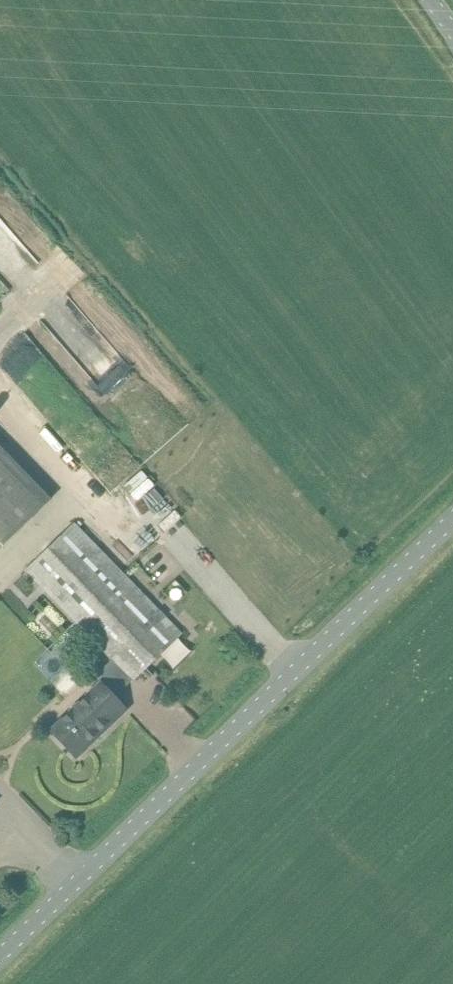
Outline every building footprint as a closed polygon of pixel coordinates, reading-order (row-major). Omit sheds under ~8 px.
[(74,523),(25,570),(132,681),(181,634),(74,523)] [(44,611),(34,620),(49,636),(59,627),(44,611)] [(100,683),(50,732),(75,758),(126,710),(100,683)]
